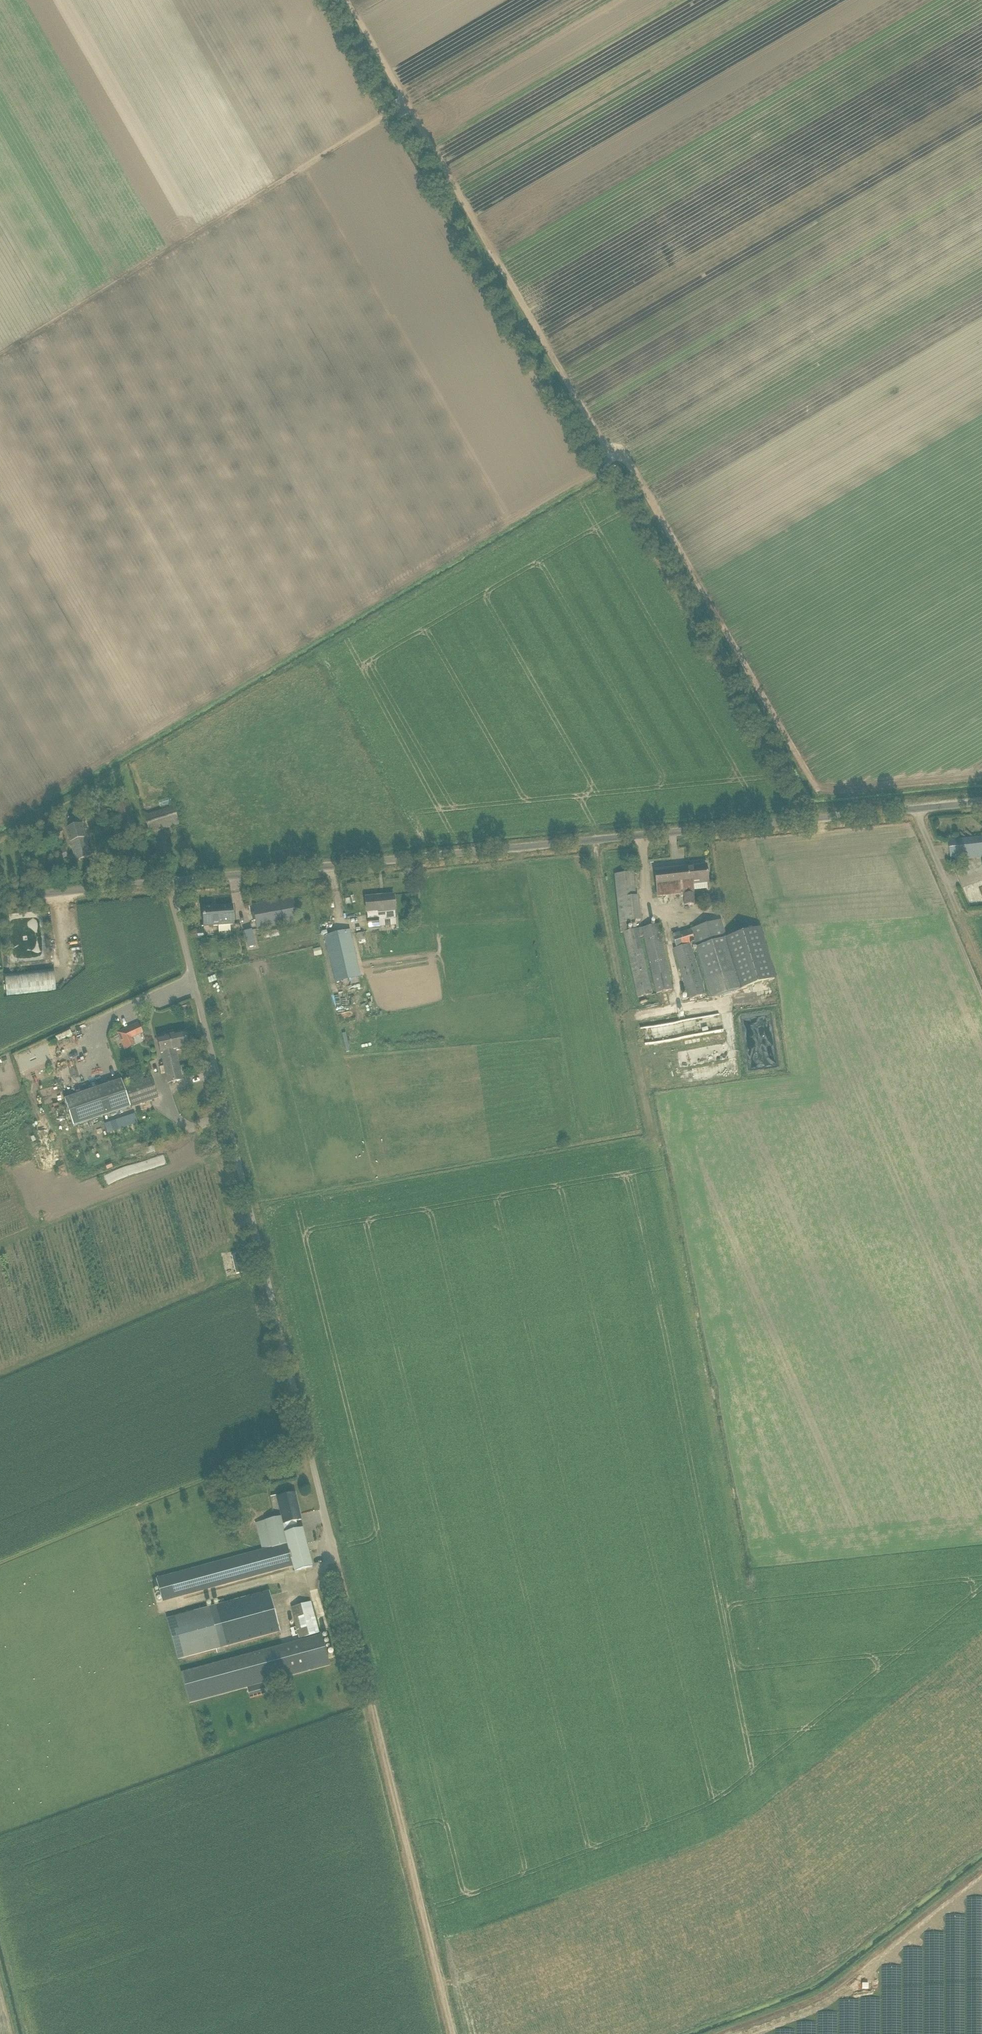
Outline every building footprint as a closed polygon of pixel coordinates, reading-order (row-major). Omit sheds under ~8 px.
[(743,592),(750,588),(744,579),(738,583),(743,592)] [(126,800),(112,805),(120,830),(134,825),(126,800)] [(173,806),(144,815),(150,833),(179,824),(173,806)] [(78,815),(63,820),(76,861),(91,856),(78,815)] [(64,841),(60,827),(48,829),(52,844),(64,841)] [(127,832),(112,837),(114,845),(130,840),(127,832)] [(949,841),(951,861),(981,858),(981,837),(949,841)] [(67,856),(65,846),(26,855),(29,868),(52,863),(52,860),(67,856)] [(669,900),(668,895),(684,893),(685,904),(695,903),(693,883),(708,881),(707,876),(706,866),(655,871),(656,881),(657,896),(660,895),(660,901),(669,900)] [(638,997),(647,995),(652,994),(639,937),(645,936),(658,993),(673,990),(659,924),(627,931),(626,922),(641,921),(638,896),(636,897),(633,873),(615,875),(621,932),(623,932),(638,997)] [(379,921),(396,920),(393,895),(366,898),(368,918),(369,930),(380,929),(379,921)] [(257,929),(262,928),(298,922),(294,898),(253,905),(257,929)] [(203,908),(204,927),(234,925),(232,906),(203,908)] [(678,948),(691,944),(694,944),(710,999),(776,979),(760,927),(727,938),(722,921),(693,930),(674,935),(678,948)] [(348,932),(323,937),(327,954),(334,983),(359,977),(348,932)] [(676,949),(673,949),(689,1000),(691,1000),(705,995),(690,945),(678,948),(676,949)] [(321,948),(313,950),(315,956),(322,955),(321,948)] [(56,991),(54,969),(4,974),(7,996),(56,991)] [(719,1016),(642,1028),(644,1043),(721,1031),(719,1016)] [(135,1025),(117,1033),(125,1051),(134,1047),(130,1039),(142,1034),(137,1024),(135,1025)] [(160,1037),(170,1083),(182,1080),(175,1051),(188,1048),(185,1032),(160,1037)] [(725,1042),(672,1050),(675,1068),(693,1065),(694,1070),(686,1071),(687,1076),(681,1077),(682,1084),(733,1077),(731,1065),(717,1067),(716,1060),(727,1058),(725,1042)] [(153,1079),(124,1089),(121,1081),(64,1101),(73,1127),(159,1097),(153,1079)] [(107,1132),(137,1123),(134,1113),(104,1123),(107,1132)] [(293,1571),(302,1570),(312,1567),(302,1528),(292,1531),(284,1532),(282,1524),(301,1520),(294,1493),(276,1498),(280,1517),(265,1521),(266,1527),(256,1529),(262,1550),(156,1578),(162,1603),(293,1568),(293,1571)] [(280,1632),(269,1591),(166,1618),(178,1660),(280,1632)] [(299,1639),(319,1634),(311,1601),(290,1607),(299,1639)] [(300,1640),(182,1672),(182,1674),(190,1703),(192,1703),(247,1688),(250,1698),(265,1694),(270,1693),(270,1692),(268,1683),(308,1672),(329,1666),(329,1664),(321,1635),(300,1640)]
